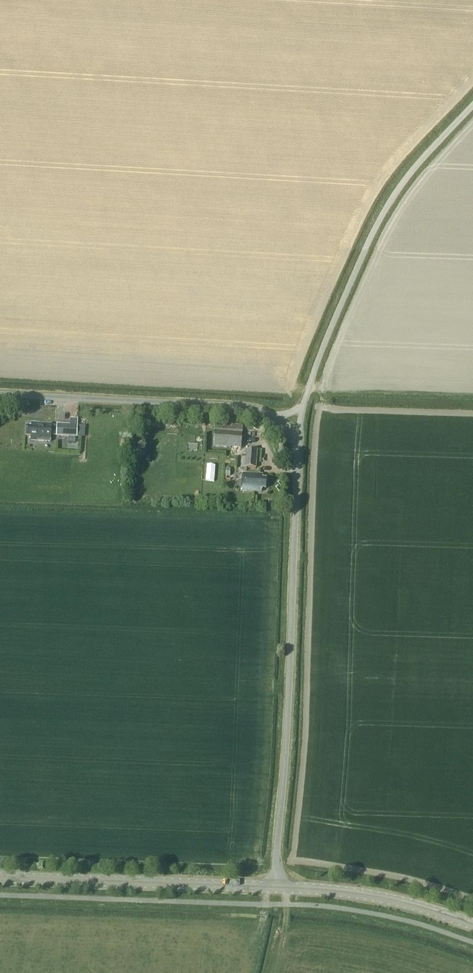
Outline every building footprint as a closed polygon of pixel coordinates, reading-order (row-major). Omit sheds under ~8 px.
[(77,437),(78,426),(57,425),(57,426),(52,426),(52,424),(32,423),(32,427),(27,427),(27,436),(31,436),(31,441),(51,442),(51,431),(57,432),(56,436),(77,437)] [(242,434),(216,432),(215,446),(241,448),(242,434)] [(256,468),(257,450),(247,449),(246,457),(242,457),(241,467),(256,468)] [(265,489),(266,479),(262,479),(262,475),(243,474),(242,491),(261,492),(261,489),(265,489)]
